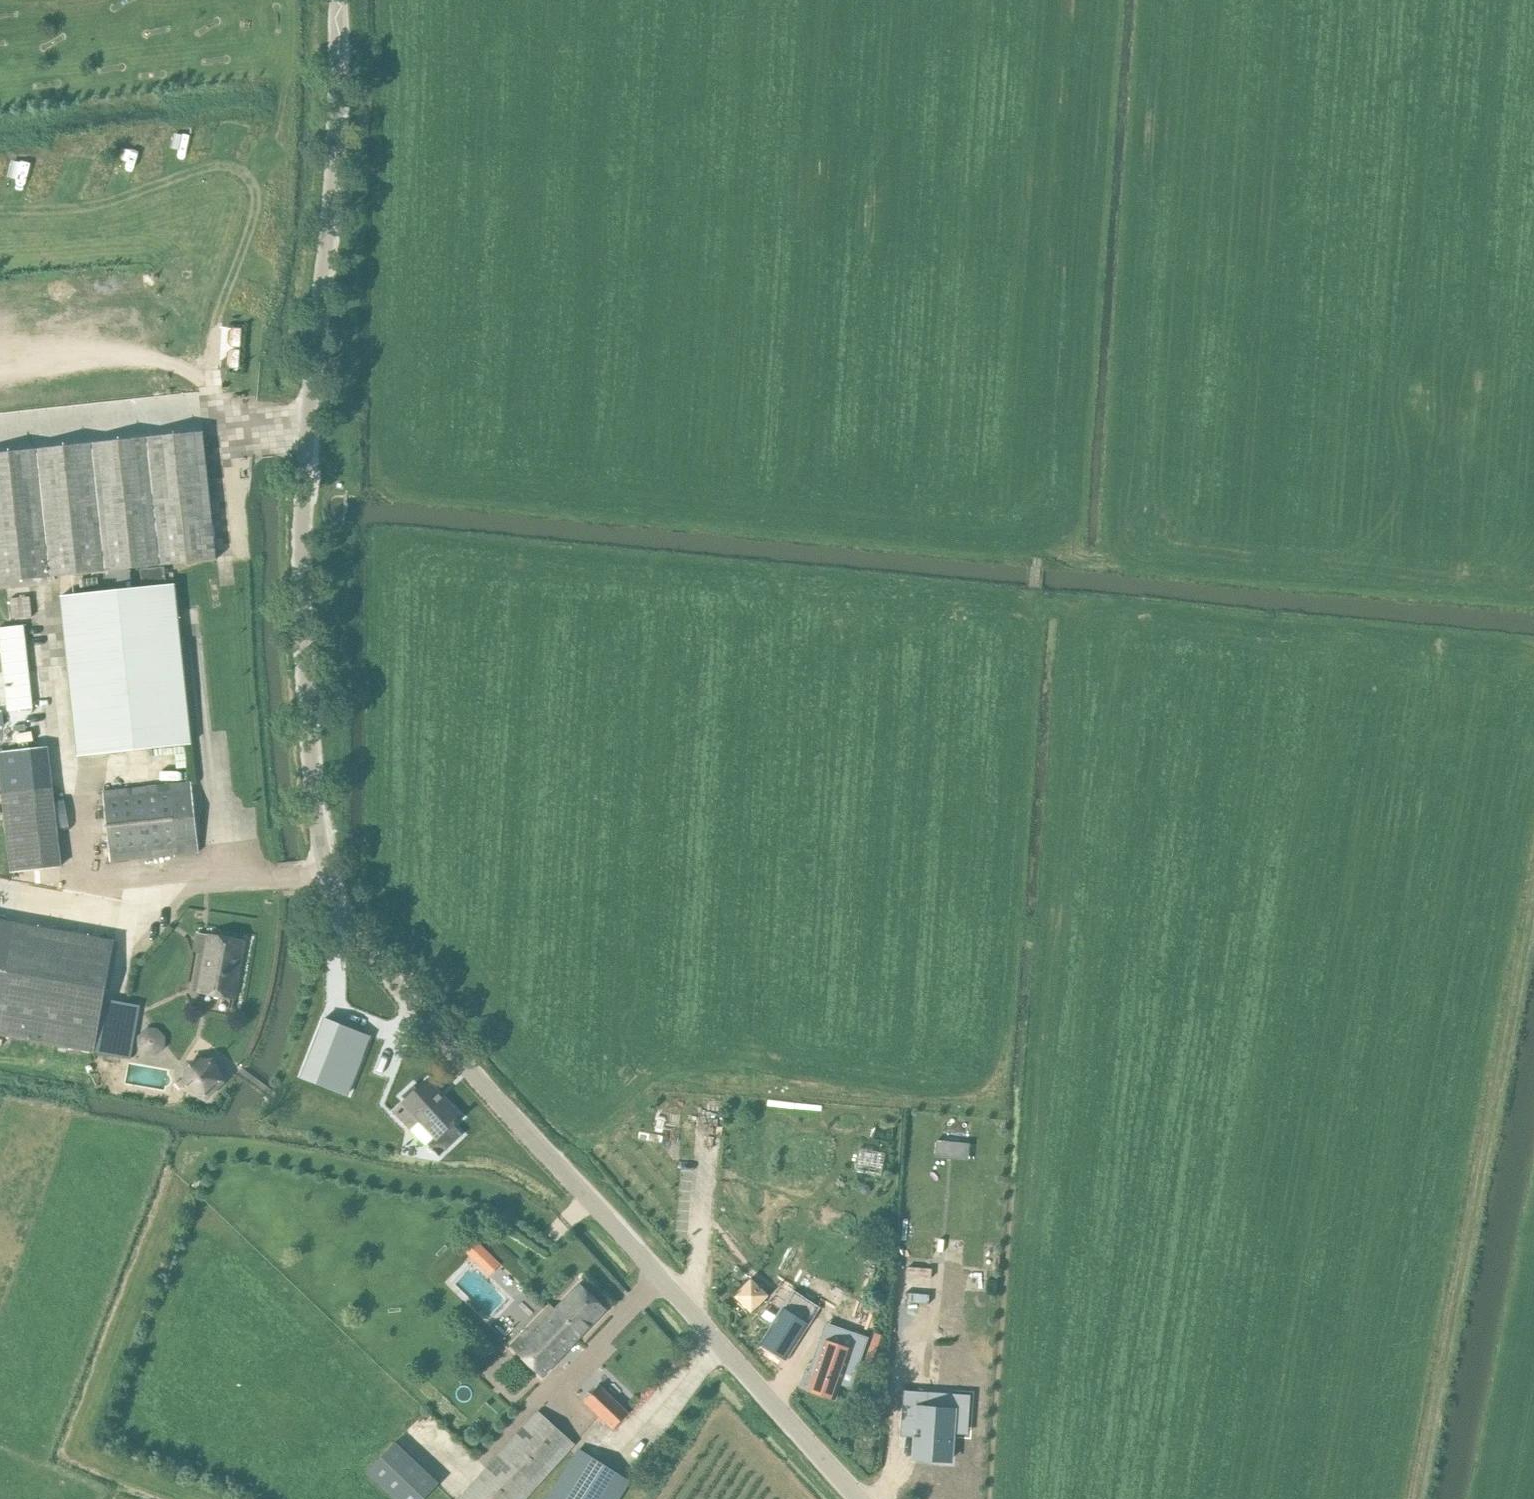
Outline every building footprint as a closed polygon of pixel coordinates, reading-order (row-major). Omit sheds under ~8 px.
[(108,569),(109,577),(117,577),(118,585),(132,584),(130,567),(215,558),(206,428),(0,452),(0,581),(108,569)] [(166,583),(164,564),(140,567),(143,585),(166,583)] [(173,583),(60,595),(77,755),(190,743),(173,583)] [(32,617),(30,596),(10,598),(12,619),(32,617)] [(24,625),(0,627),(0,641),(1,653),(7,711),(33,708),(24,625)] [(0,751),(0,764),(11,872),(60,867),(47,746),(0,751)] [(191,780),(102,789),(110,861),(199,851),(191,780)] [(141,1006),(103,999),(114,939),(0,918),(0,1035),(132,1059),(141,1006)] [(197,990),(235,997),(245,940),(208,933),(197,990)] [(369,1034),(323,1016),(301,1077),(347,1094),(369,1034)] [(208,1101),(228,1083),(217,1059),(191,1062),(185,1088),(208,1101)] [(406,1099),(404,1102),(396,1108),(398,1110),(394,1113),(410,1130),(421,1120),(435,1135),(428,1142),(439,1154),(462,1132),(452,1122),(460,1114),(447,1101),(444,1105),(423,1083),(418,1088),(413,1084),(402,1095),(406,1099)] [(751,1277),(734,1295),(752,1313),(769,1295),(751,1277)] [(550,1302),(510,1344),(542,1375),(606,1310),(578,1283),(554,1307),(550,1302)] [(787,1359),(808,1325),(782,1308),(760,1342),(787,1359)] [(805,1370),(800,1386),(834,1398),(851,1349),(836,1343),(825,1340),(813,1373),(805,1370)] [(600,1385),(584,1401),(612,1428),(628,1412),(600,1385)] [(927,1388),(904,1387),(902,1412),(917,1413),(914,1455),(949,1457),(952,1407),(926,1405),(927,1388)] [(456,1498),(525,1498),(575,1443),(537,1408),(456,1498)] [(367,1471),(396,1498),(423,1498),(439,1482),(396,1441),(367,1471)] [(544,1498),(619,1498),(631,1480),(578,1446),(544,1498)]
